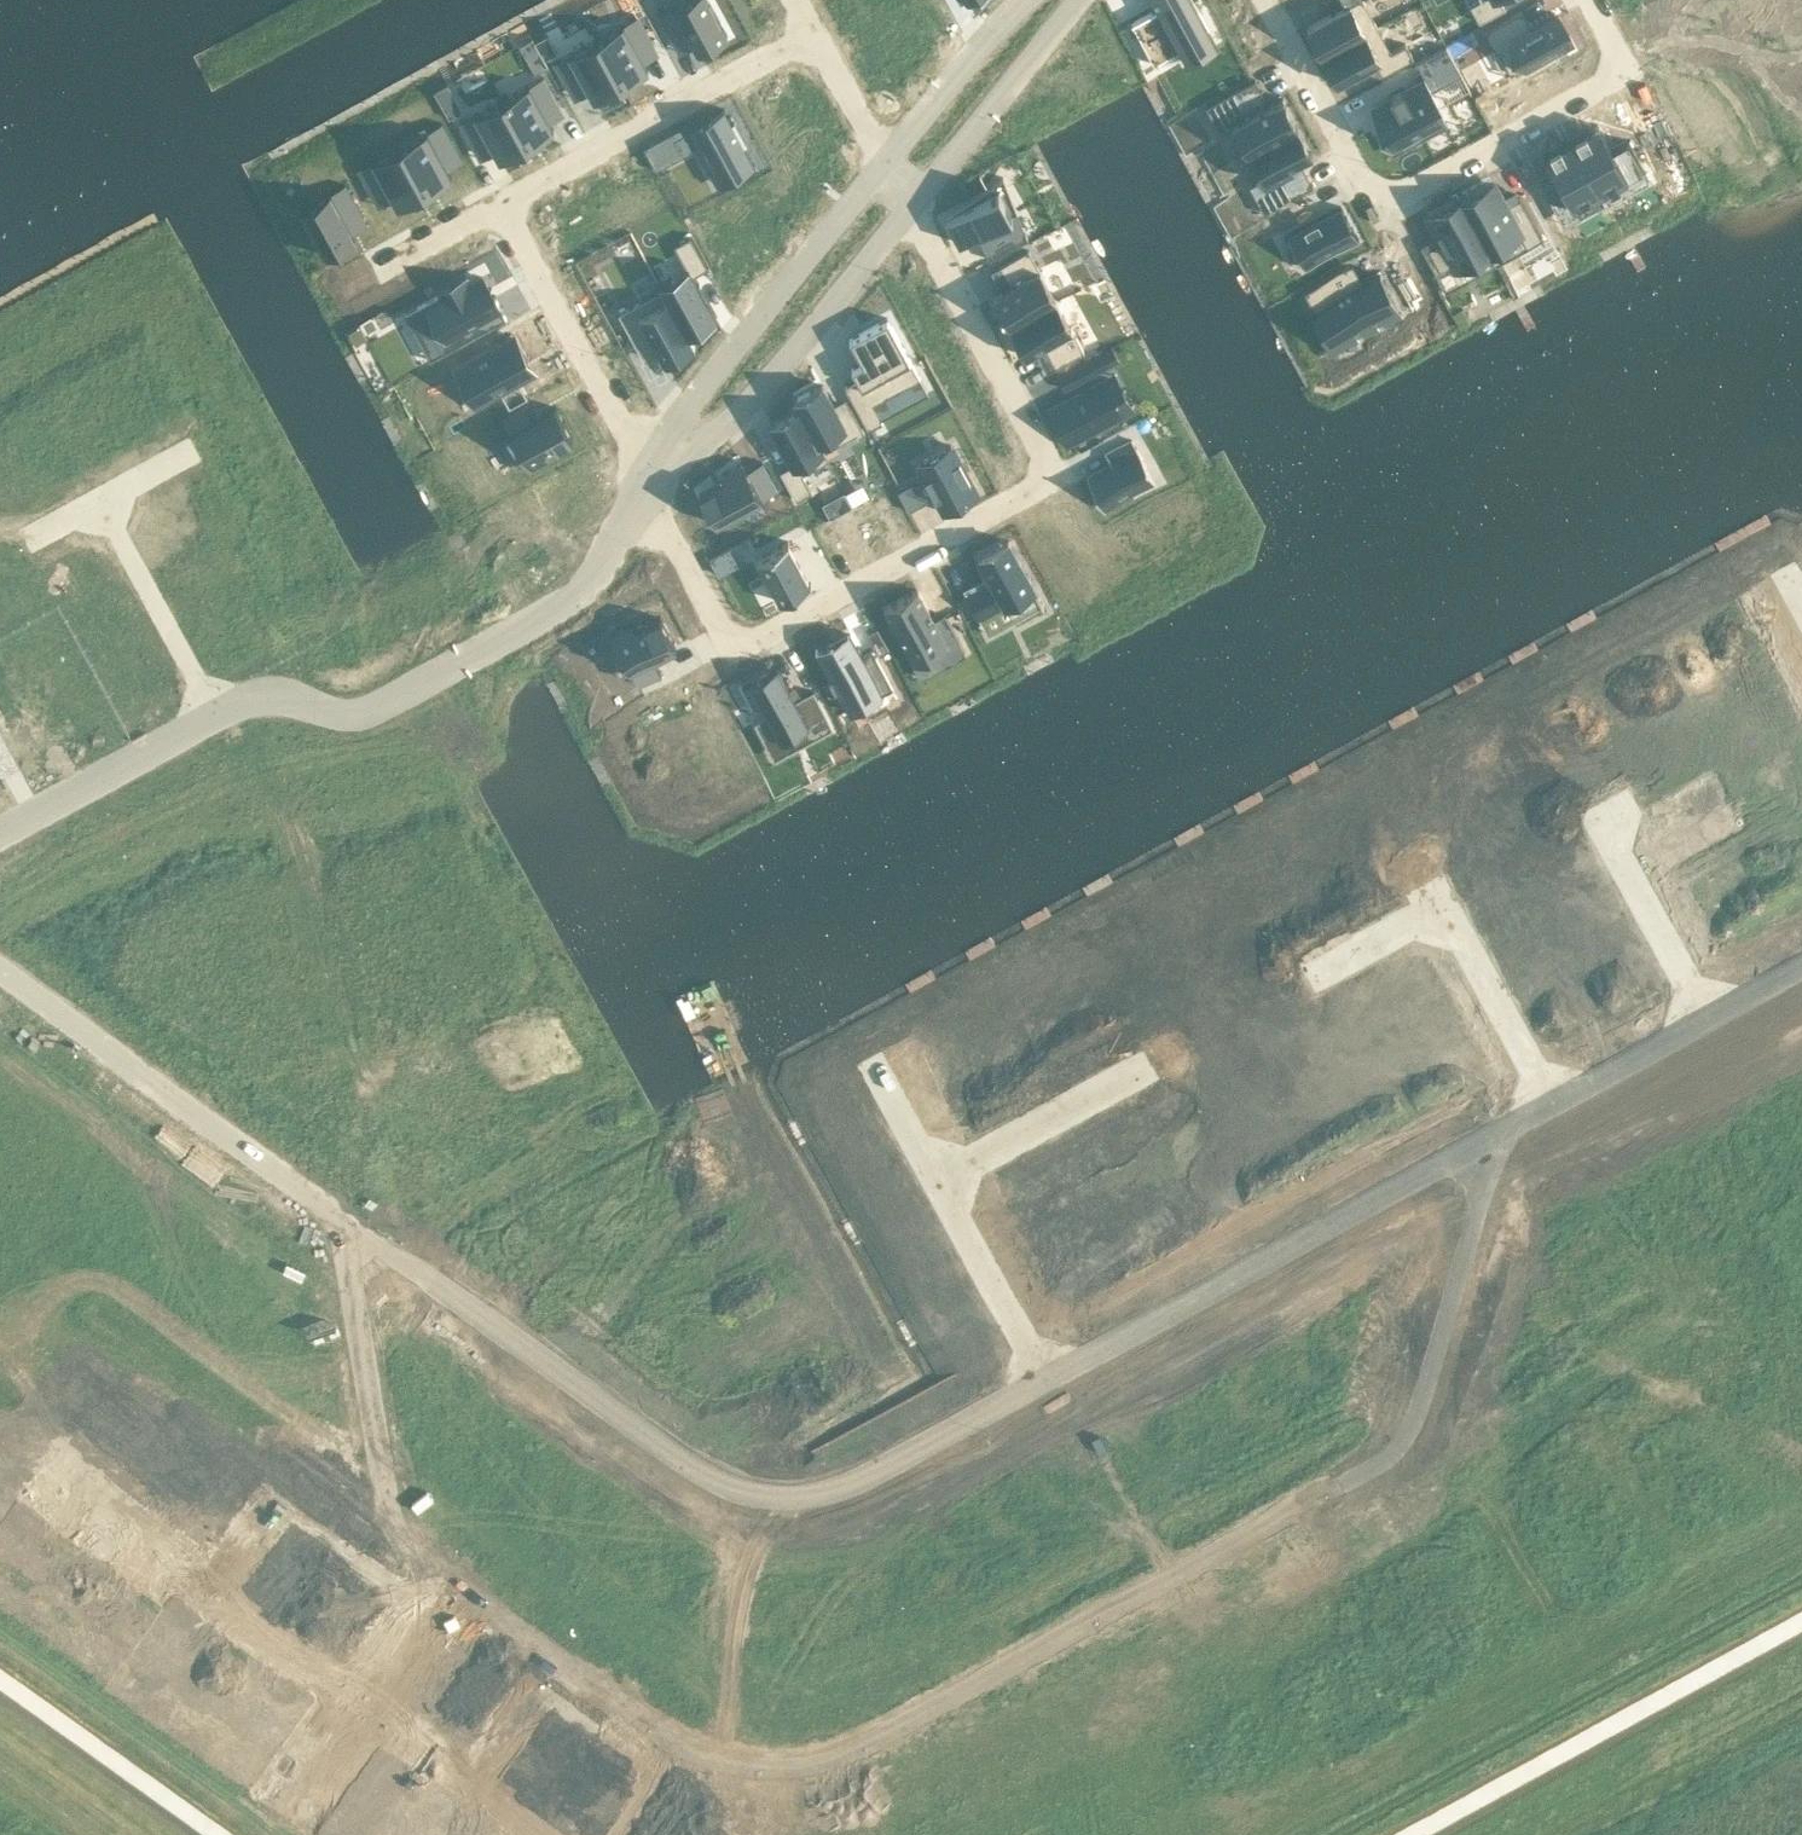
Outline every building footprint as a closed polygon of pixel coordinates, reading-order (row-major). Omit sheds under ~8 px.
[(658,13),(676,45),(690,37),(695,45),(698,51),(728,35),(709,0),(682,0),(658,13)] [(853,0),(831,0),(836,9),(853,0)] [(1132,22),(1154,63),(1180,49),(1186,60),(1210,48),(1217,44),(1193,0),(1153,0),(1157,8),(1132,22)] [(1306,35),(1315,51),(1318,49),(1322,55),(1377,25),(1363,0),(1342,0),(1345,6),(1307,27),(1310,33),(1306,35)] [(1472,4),(1471,5),(1480,21),(1505,7),(1501,0),(1479,0),(1472,4)] [(1522,10),(1484,30),(1496,51),(1498,50),(1511,73),(1553,50),(1572,40),(1570,35),(1558,14),(1532,28),(1522,10)] [(638,15),(595,38),(620,84),(648,69),(644,61),(639,53),(654,45),(638,15)] [(1377,25),(1322,55),(1337,82),(1375,62),(1382,74),(1413,57),(1405,43),(1391,51),(1377,25)] [(1447,46),(1454,59),(1480,45),(1473,32),(1447,46)] [(595,38),(554,61),(570,90),(585,82),(590,91),(594,99),(620,84),(595,38)] [(1445,46),(1422,58),(1437,87),(1461,74),(1446,45),(1445,46)] [(542,55),(529,62),(535,74),(548,67),(542,55)] [(544,75),(502,98),(527,144),(554,130),(550,122),(545,113),(560,105),(544,75)] [(1255,79),(1206,105),(1207,107),(1209,105),(1224,132),(1235,125),(1249,150),(1246,152),(1247,152),(1297,125),(1297,124),(1296,125),(1281,99),(1283,98),(1282,97),(1269,104),(1266,105),(1253,81),(1256,80),(1255,79)] [(1391,97),(1372,107),(1381,124),(1376,127),(1377,129),(1392,155),(1422,139),(1448,125),(1429,91),(1423,79),(1404,89),(1402,86),(1389,93),(1391,97)] [(502,98),(460,121),(476,151),(491,143),(495,151),(500,159),(527,144),(502,98)] [(458,100),(444,108),(449,117),(463,110),(458,100)] [(710,118),(674,138),(682,153),(695,146),(718,187),(737,176),(739,175),(738,172),(752,164),(753,166),(755,165),(744,145),(747,144),(734,121),(732,123),(724,108),(722,109),(723,111),(710,118)] [(424,125),(398,139),(426,190),(452,176),(448,168),(443,160),(458,151),(442,122),(427,130),(424,125)] [(1598,124),(1571,139),(1600,192),(1606,203),(1648,179),(1627,140),(1612,149),(1598,124)] [(1297,125),(1247,152),(1247,153),(1250,152),(1263,177),(1252,183),(1266,209),(1264,211),(1264,212),(1311,187),(1313,185),(1312,184),(1310,185),(1297,161),(1299,160),(1313,153),(1312,152),(1309,153),(1296,126),(1298,125),(1297,125)] [(398,146),(358,168),(374,197),(389,189),(394,198),(398,206),(426,190),(398,139),(396,141),(398,146)] [(1558,180),(1543,188),(1558,215),(1600,192),(1571,139),(1544,154),(1558,180)] [(992,183),(944,217),(959,242),(975,233),(987,254),(990,258),(1028,238),(1026,233),(1007,185),(1003,176),(992,183)] [(345,184),(301,208),(326,254),(355,238),(352,232),(348,224),(363,216),(345,184)] [(1462,199),(1461,199),(1488,249),(1496,263),(1524,248),(1541,239),(1542,241),(1544,241),(1520,196),(1510,202),(1503,200),(1501,197),(1494,184),(1463,201),(1462,199)] [(1437,242),(1423,250),(1424,251),(1427,249),(1434,264),(1431,265),(1432,267),(1435,265),(1438,270),(1435,272),(1436,273),(1454,263),(1464,281),(1496,263),(1488,249),(1461,199),(1429,217),(1439,235),(1437,242)] [(1295,201),(1268,216),(1277,233),(1305,218),(1295,201)] [(1341,206),(1287,235),(1306,268),(1359,239),(1341,206)] [(686,267),(659,282),(694,346),(695,346),(688,334),(717,319),(698,285),(700,284),(699,283),(698,284),(693,275),(709,267),(691,235),(674,244),(686,267)] [(1002,291),(994,296),(1010,326),(1056,300),(1029,250),(999,266),(1010,287),(1002,291)] [(586,278),(596,273),(589,260),(579,265),(586,278)] [(1347,268),(1304,291),(1315,309),(1310,312),(1311,313),(1315,311),(1330,338),(1352,327),(1356,334),(1382,320),(1384,322),(1394,317),(1395,318),(1403,314),(1402,313),(1400,314),(1379,276),(1381,275),(1381,274),(1357,287),(1347,268)] [(441,293),(417,306),(443,352),(507,318),(496,298),(495,299),(494,297),(495,296),(494,295),(493,296),(490,290),(491,289),(491,288),(489,289),(482,276),(469,283),(466,277),(456,283),(455,281),(449,285),(450,286),(440,292),(441,293)] [(662,290),(619,313),(636,345),(651,337),(665,362),(694,346),(659,282),(658,283),(662,290)] [(1056,300),(1010,326),(1026,355),(1034,351),(1043,346),(1054,367),(1084,351),(1056,300)] [(1471,321),(1463,306),(1452,312),(1460,327),(1471,321)] [(858,379),(845,386),(867,426),(881,418),(873,403),(920,377),(888,317),(849,338),(862,361),(851,367),(858,379)] [(349,331),(356,343),(367,336),(361,324),(349,331)] [(515,335),(457,367),(477,403),(501,390),(503,393),(520,384),(518,381),(533,372),(530,366),(529,366),(526,362),(528,361),(515,335)] [(1086,359),(1057,375),(1064,388),(1093,372),(1086,359)] [(429,367),(436,379),(449,372),(442,360),(429,367)] [(1109,377),(1049,409),(1067,441),(1127,409),(1109,377)] [(822,384),(795,399),(827,459),(828,459),(824,450),(863,429),(864,432),(865,432),(850,405),(837,412),(833,404),(822,384)] [(798,409),(772,423),(793,463),(780,470),(796,499),(797,499),(795,495),(809,488),(811,491),(802,473),(827,459),(795,399),(794,400),(798,409)] [(502,416),(462,438),(472,456),(501,440),(516,467),(526,461),(530,468),(550,456),(547,450),(572,436),(556,407),(532,420),(524,404),(502,416)] [(172,413),(163,418),(173,435),(182,431),(172,413)] [(126,439),(118,443),(127,460),(136,456),(126,439)] [(1111,464),(1087,478),(1104,509),(1131,495),(1155,481),(1147,467),(1132,439),(1105,454),(1111,464)] [(118,443),(109,448),(119,465),(127,460),(118,443)] [(951,445),(918,463),(925,476),(935,496),(944,511),(978,493),(951,445)] [(725,479),(700,493),(716,522),(777,489),(762,461),(747,469),(742,461),(722,473),(725,479)] [(77,464),(69,469),(79,487),(87,482),(77,464)] [(69,469),(61,473),(70,491),(79,487),(69,469)] [(910,484),(898,491),(909,510),(921,504),(910,484)] [(23,494),(15,498),(24,516),(33,512),(23,494)] [(207,527),(198,532),(208,550),(217,545),(207,527)] [(198,532),(190,536),(200,554),(208,550),(198,532)] [(16,567),(0,537),(0,575),(16,567)] [(991,580),(966,594),(979,618),(1004,604),(1011,616),(1041,599),(1008,540),(978,556),(989,575),(991,580)] [(789,541),(756,559),(757,560),(759,559),(780,599),(778,600),(779,601),(812,583),(811,582),(809,583),(788,543),(789,542),(789,541)] [(154,556),(145,561),(155,579),(164,574),(154,556)] [(917,589),(883,608),(900,638),(914,664),(938,651),(944,663),(965,652),(945,614),(934,620),(917,589)] [(137,607),(111,621),(134,661),(136,665),(161,651),(137,607)] [(1741,616),(1690,644),(1703,667),(1754,639),(1741,616)] [(614,642),(604,648),(604,649),(620,677),(630,672),(638,687),(661,675),(652,660),(676,647),(660,617),(635,631),(614,642)] [(612,635),(611,636),(614,642),(635,631),(631,625),(612,635)] [(607,626),(581,640),(590,657),(604,649),(604,648),(614,642),(611,636),(612,635),(607,626)] [(817,648),(815,649),(831,678),(829,679),(835,690),(837,689),(845,702),(850,711),(883,693),(883,692),(893,687),(873,651),(872,649),(862,654),(851,634),(849,630),(817,648)] [(1754,639),(1703,667),(1715,690),(1766,662),(1754,639)] [(1652,653),(1643,657),(1653,675),(1662,671),(1652,653)] [(1766,662),(1715,690),(1728,713),(1779,685),(1766,662)] [(777,666),(742,685),(754,706),(760,703),(767,715),(754,723),(762,737),(768,747),(807,725),(813,737),(833,727),(813,690),(803,696),(796,700),(790,689),(777,666)] [(0,721),(0,722),(11,742),(26,735),(32,746),(89,716),(64,670),(42,682),(46,689),(11,708),(14,713),(0,721)] [(1683,684),(1674,689),(1684,707),(1693,702),(1683,684)] [(1779,685),(1728,713),(1740,736),(1791,708),(1779,685)] [(633,719),(647,747),(651,745),(657,755),(654,757),(675,796),(730,766),(709,726),(685,739),(680,729),(689,724),(674,697),(633,719)] [(1693,702),(1684,707),(1694,725),(1702,720),(1693,702)] [(1740,736),(1753,759),(1801,732),(1801,727),(1791,708),(1740,736)] [(1708,730),(1699,735),(1709,753),(1718,748),(1708,730)] [(1753,759),(1765,782),(1801,762),(1801,732),(1753,759)] [(1718,748),(1709,753),(1719,771),(1727,766),(1718,748)] [(1738,786),(1730,790),(1739,808),(1748,804),(1738,786)] [(1794,800),(1776,810),(1781,820),(1799,810),(1794,800)] [(1776,810),(1758,819),(1763,829),(1781,820),(1776,810)] [(1748,825),(1730,835),(1735,845),(1753,835),(1748,825)] [(1730,835),(1712,844),(1718,854),(1735,845),(1730,835)] [(1357,836),(1315,859),(1338,902),(1381,879),(1357,836)] [(1690,850),(1672,860),(1677,868),(1694,859),(1690,850)] [(1556,858),(1544,865),(1556,888),(1579,876),(1566,852),(1556,858)] [(1315,859),(1273,882),(1296,925),(1338,902),(1315,859)] [(1078,960),(1045,977),(1053,992),(1048,995),(1071,1037),(1076,1034),(1079,1038),(1111,1021),(1078,960)] [(1030,1002),(1000,1019),(1032,1078),(1062,1061),(1047,1035),(1060,1028),(1034,980),(1021,987),(1030,1002)] [(969,1032),(933,1052),(964,1109),(991,1094),(985,1081),(993,1077),(969,1032)] [(1175,1173),(1147,1188),(1150,1192),(1175,1239),(1177,1243),(1207,1227),(1194,1202),(1215,1191),(1189,1143),(1166,1156),(1175,1173)] [(1119,1197),(1102,1206),(1120,1239),(1135,1231),(1148,1254),(1175,1239),(1150,1192),(1124,1206),(1119,1197)] [(1071,1215),(1036,1234),(1070,1296),(1105,1277),(1071,1215)] [(1624,1379),(1614,1385),(1619,1396),(1630,1390),(1624,1379)] [(1614,1385),(1603,1391),(1609,1401),(1619,1396),(1614,1385)] [(1630,1390),(1619,1396),(1625,1406),(1636,1400),(1630,1390)] [(1619,1396),(1609,1401),(1615,1412),(1625,1406),(1619,1396)] [(1636,1400),(1625,1406),(1631,1417),(1642,1411),(1636,1400)] [(1625,1406),(1615,1412),(1620,1422),(1631,1417),(1625,1406)] [(1642,1411),(1631,1417),(1637,1427),(1647,1421),(1642,1411)] [(1631,1417),(1620,1422),(1626,1433),(1637,1427),(1631,1417)] [(1647,1421),(1637,1427),(1642,1438),(1653,1432),(1647,1421)] [(1637,1427),(1626,1433),(1632,1444),(1642,1438),(1637,1427)] [(262,1496),(255,1505),(265,1513),(272,1503),(262,1496)] [(272,1503),(265,1513),(275,1520),(282,1510),(272,1503)] [(255,1505),(248,1515),(258,1522),(265,1513),(255,1505)] [(30,1513),(1,1554),(28,1574),(30,1572),(40,1580),(55,1560),(44,1553),(58,1533),(30,1513)] [(265,1513),(258,1522),(268,1529),(275,1520),(265,1513)] [(248,1515),(241,1525),(251,1532),(258,1522),(248,1515)] [(258,1522),(251,1532),(261,1539),(268,1529),(258,1522)] [(1449,1528),(1439,1534),(1445,1544),(1455,1539),(1449,1528)] [(1439,1534),(1428,1539),(1434,1550),(1445,1544),(1439,1534)] [(316,1537),(299,1561),(328,1583),(346,1558),(316,1537)] [(1455,1539),(1445,1544),(1450,1555),(1461,1549),(1455,1539)] [(1445,1544),(1434,1550),(1440,1561),(1450,1555),(1445,1544)] [(1461,1549),(1450,1555),(1456,1565),(1467,1560),(1461,1549)] [(1450,1555),(1440,1561),(1445,1571),(1456,1565),(1450,1555)] [(346,1558),(328,1583),(357,1605),(376,1579),(346,1558)] [(299,1561),(282,1584),(312,1606),(328,1583),(299,1561)] [(69,1577),(55,1596),(65,1604),(64,1606),(90,1625),(118,1586),(92,1568),(79,1584),(69,1577)] [(328,1583),(312,1606),(341,1627),(357,1605),(328,1583)] [(282,1584),(264,1609),(294,1630),(312,1606),(282,1584)] [(118,1586),(90,1625),(116,1643),(117,1642),(128,1649),(142,1630),(131,1622),(143,1605),(118,1586)] [(312,1606),(294,1630),(323,1651),(341,1627),(312,1606)] [(244,1683),(230,1702),(241,1710),(239,1712),(267,1732),(296,1691),(269,1671),(255,1690),(244,1683)] [(526,1686),(519,1696),(529,1703),(536,1694),(526,1686)] [(536,1694),(529,1703),(539,1710),(546,1701),(536,1694)] [(519,1696),(512,1706),(522,1713),(529,1703),(519,1696)] [(529,1703),(522,1713),(532,1720),(539,1710),(529,1703)] [(512,1706),(505,1716),(515,1723),(522,1713),(512,1706)] [(522,1713),(515,1723),(525,1730),(532,1720),(522,1713)] [(505,1716),(498,1725),(508,1732),(515,1723),(505,1716)] [(571,1721),(553,1745),(583,1766),(600,1742),(571,1721)] [(515,1723),(508,1732),(518,1739),(525,1730),(515,1723)] [(498,1725),(491,1735),(501,1742),(508,1732),(498,1725)] [(508,1732),(501,1742),(511,1749),(518,1739),(508,1732)] [(600,1742),(583,1766),(612,1788),(630,1763),(600,1742)] [(553,1745),(536,1768),(566,1790),(583,1766),(553,1745)] [(583,1766),(566,1790),(596,1811),(612,1788),(583,1766)] [(536,1768),(519,1793),(548,1814),(566,1790),(536,1768)] [(548,1814),(577,1834),(578,1834),(596,1811),(566,1790),(548,1814)] [(408,1829),(417,1834),(460,1834),(473,1817),(446,1798),(433,1817),(422,1809),(408,1829)] [(645,1834),(692,1834),(698,1826),(667,1804),(666,1806),(657,1800),(645,1817),(653,1824),(645,1834)] [(460,1834),(498,1834),(473,1817),(460,1834)]
